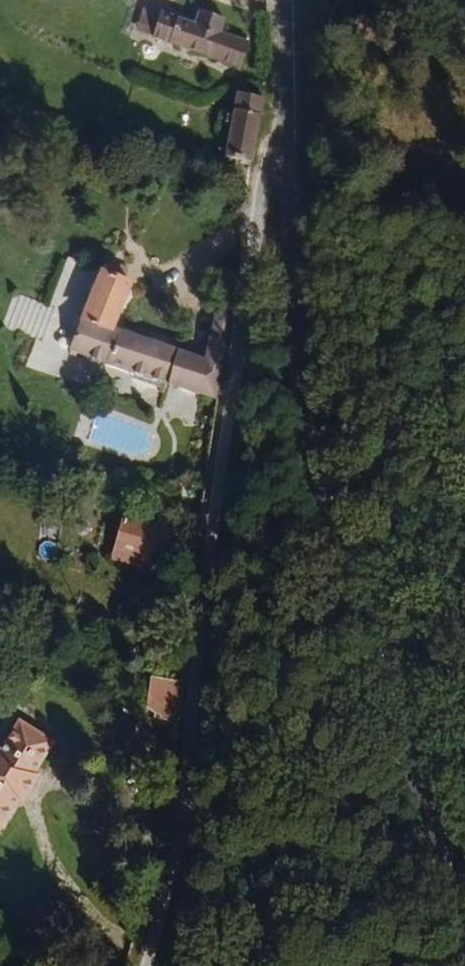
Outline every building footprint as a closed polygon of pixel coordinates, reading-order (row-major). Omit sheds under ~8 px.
[(230,31),(234,18),(205,9),(201,21),(230,31)] [(252,44),(228,36),(230,31),(201,21),(199,26),(165,13),(163,19),(157,39),(156,43),(243,72),(252,44)] [(157,39),(163,19),(150,14),(143,35),(157,39)] [(259,150),(268,101),(268,100),(244,96),(231,164),(256,169),(259,150)] [(34,336),(46,306),(14,293),(2,323),(34,336)] [(206,368),(120,348),(136,308),(106,297),(77,379),(216,411),(230,324),(220,323),(206,368)] [(150,569),(162,536),(127,526),(116,555),(118,555),(150,569)] [(157,590),(164,571),(181,576),(189,545),(162,536),(150,569),(118,555),(111,577),(157,590)] [(171,736),(172,687),(149,671),(128,704),(136,711),(171,736)] [(171,736),(136,711),(125,731),(170,762),(171,736)] [(52,771),(15,752),(11,761),(46,782),(52,771)] [(35,803),(46,782),(11,761),(0,784),(0,864),(2,865),(17,834),(24,837),(40,805),(35,803)]
